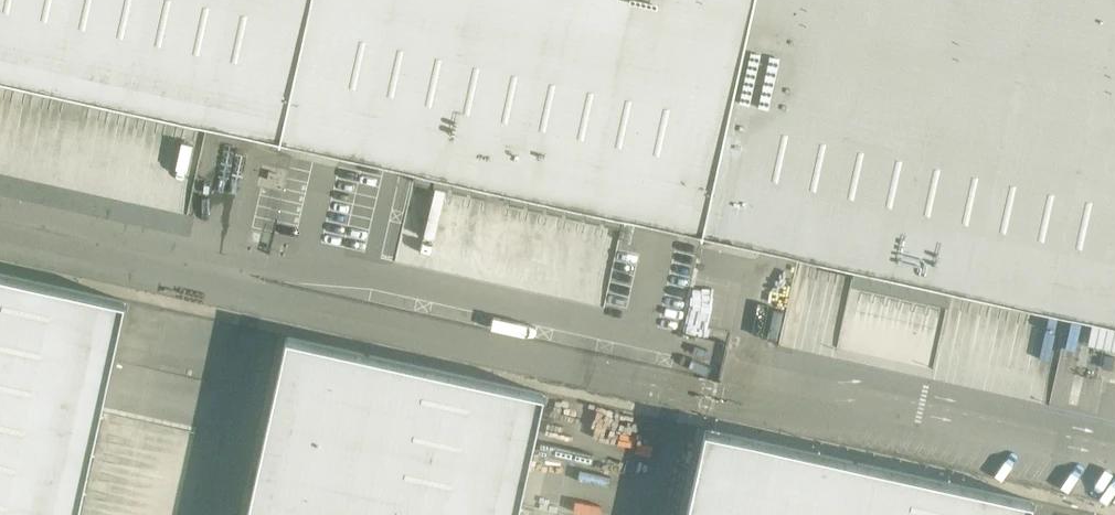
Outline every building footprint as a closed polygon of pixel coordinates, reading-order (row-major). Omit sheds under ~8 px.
[(311,0),(0,0),(0,75),(280,137),(281,137),(311,0)] [(753,0),(311,0),(281,137),(282,137),(701,230),(702,230),(753,0)] [(702,230),(703,230),(1114,321),(1114,0),(753,0),(702,230)] [(102,411),(126,300),(0,272),(0,514),(79,514),(102,411)] [(545,393),(287,336),(247,514),(518,514),(545,393)] [(1034,500),(706,428),(687,514),(1030,514),(1034,500)]
